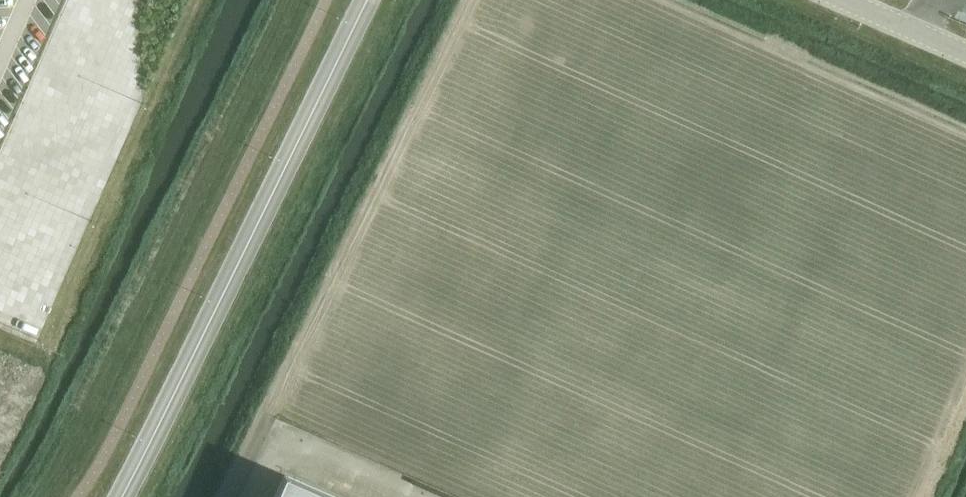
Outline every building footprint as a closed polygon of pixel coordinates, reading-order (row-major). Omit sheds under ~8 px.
[(285,476),(276,496),(333,496),(285,476)]
